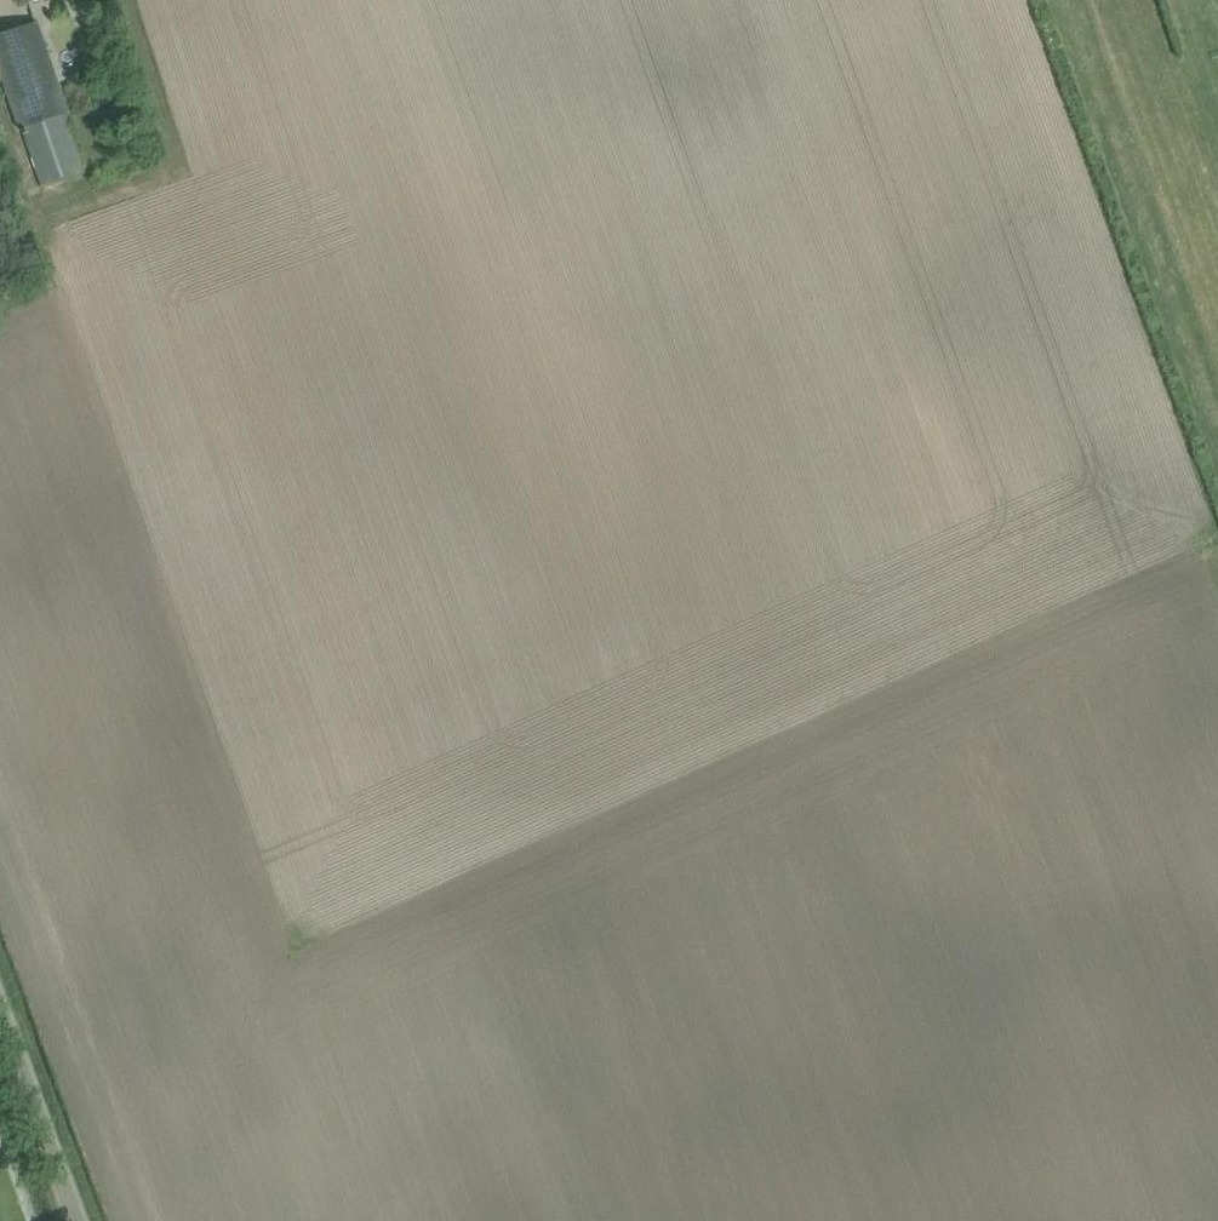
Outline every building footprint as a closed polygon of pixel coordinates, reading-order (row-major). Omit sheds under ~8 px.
[(42,185),(83,171),(36,31),(0,43),(0,59),(42,185)]
